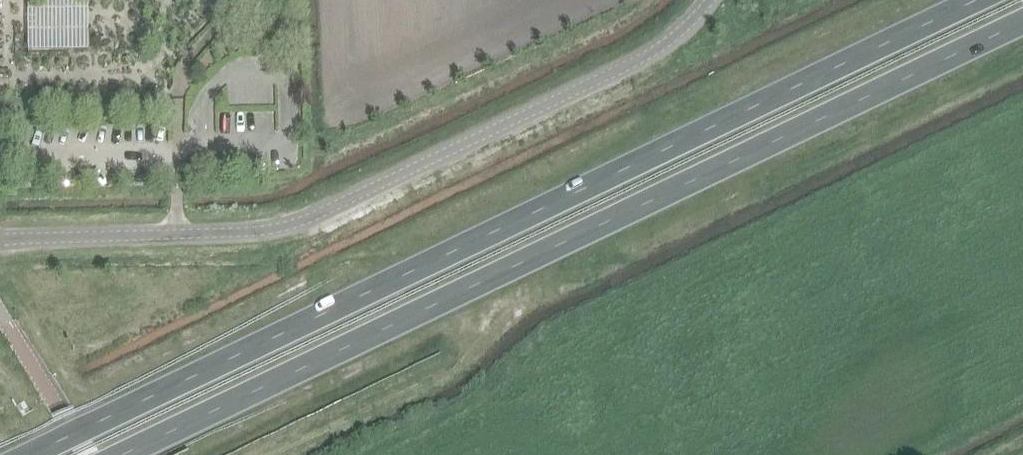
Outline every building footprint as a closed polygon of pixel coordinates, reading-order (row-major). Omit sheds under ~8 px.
[(30,51),(89,50),(88,0),(29,0),(30,51)]
